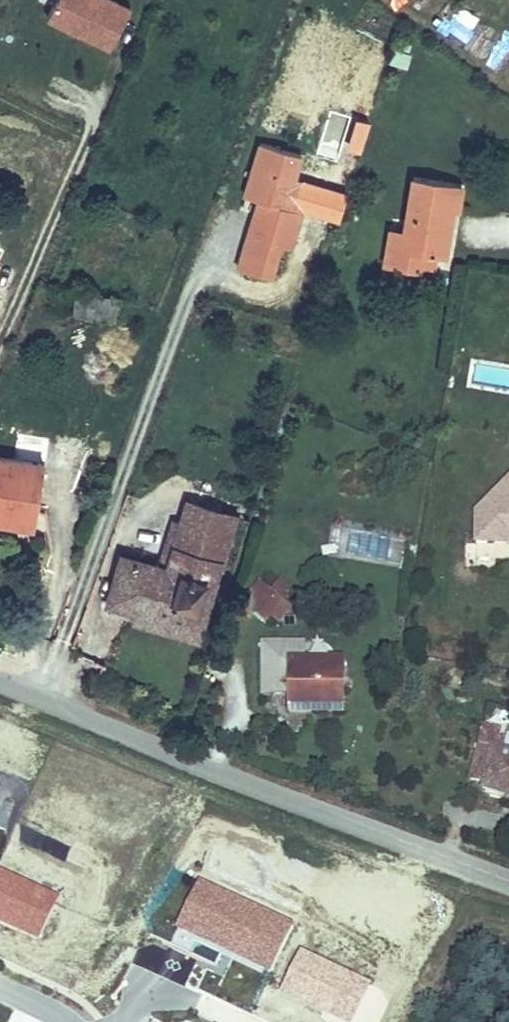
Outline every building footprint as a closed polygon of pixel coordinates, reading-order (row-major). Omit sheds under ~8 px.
[(118,0),(55,0),(44,19),(112,52),(132,6),(118,0)] [(306,155),(259,142),(242,195),(257,200),(235,268),(274,280),(283,248),(294,251),(304,212),(296,209),(304,182),(298,179),(306,155)] [(456,212),(462,213),(466,185),(411,175),(403,228),(389,226),(381,267),(436,278),(439,258),(450,260),(456,212)] [(116,326),(121,299),(77,292),(73,319),(116,326)] [(46,461),(0,454),(0,527),(35,532),(46,461)] [(476,510),(475,541),(508,541),(508,478),(476,510)] [(157,564),(126,553),(109,604),(142,615),(188,629),(204,580),(219,584),(242,515),(193,499),(179,540),(170,568),(157,564)] [(179,540),(167,536),(157,564),(170,568),(179,540)] [(188,629),(142,615),(137,630),(198,649),(219,584),(204,580),(188,629)] [(239,610),(254,619),(271,593),(257,583),(239,610)] [(275,620),(282,625),(295,610),(271,593),(254,619),(268,628),(275,620)] [(307,657),(307,641),(264,641),(261,696),(287,697),(287,716),(345,718),(345,657),(307,657)] [(503,728),(483,723),(469,781),(484,784),(481,794),(508,801),(508,750),(498,747),(503,728)] [(194,878),(171,929),(273,976),(296,924),(194,878)]
